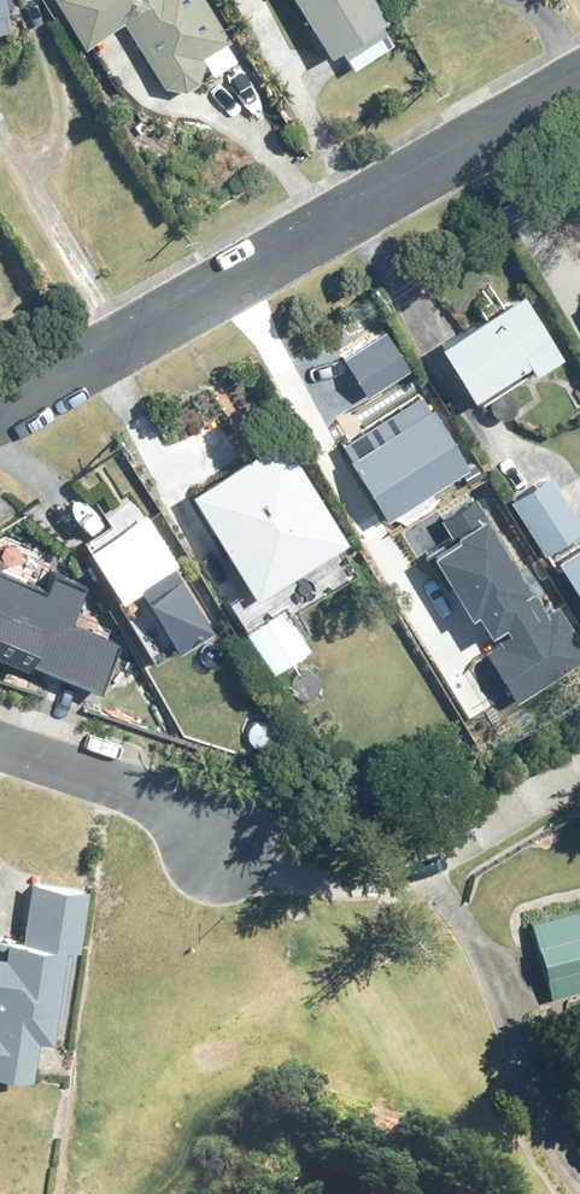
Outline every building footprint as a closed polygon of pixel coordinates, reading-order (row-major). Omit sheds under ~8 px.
[(80,44),(119,21),(157,83),(180,88),(193,80),(199,58),(197,54),(224,38),(201,0),(54,0),(80,44)] [(324,54),(336,46),(347,64),(388,39),(376,20),(382,17),(371,0),(291,0),(324,54)] [(473,304),(479,313),(431,342),(463,393),(520,361),(524,369),(554,351),(518,290),(497,302),(491,293),(473,304)] [(337,440),(346,455),(345,457),(382,516),(466,464),(428,404),(425,406),(416,391),(337,440)] [(279,433),(184,489),(246,596),(341,541),(279,433)] [(575,527),(578,525),(546,473),(506,498),(538,552),(541,551),(549,565),(553,562),(579,606),(579,534),(575,527)] [(434,558),(487,647),(498,640),(501,645),(489,651),(517,697),(579,660),(579,653),(558,616),(547,622),(477,504),(441,526),(453,546),(434,558)] [(139,510),(81,547),(124,614),(136,606),(125,589),(171,561),(139,510)] [(112,705),(137,645),(82,622),(95,592),(53,575),(45,593),(0,574),(0,659),(112,705)] [(281,605),(240,631),(265,671),(307,645),(281,605)] [(81,889),(24,883),(18,940),(0,938),(0,1072),(23,1075),(28,1036),(41,1038),(45,1010),(57,1011),(64,948),(74,950),(81,889)] [(528,923),(549,998),(579,989),(579,909),(528,923)]
